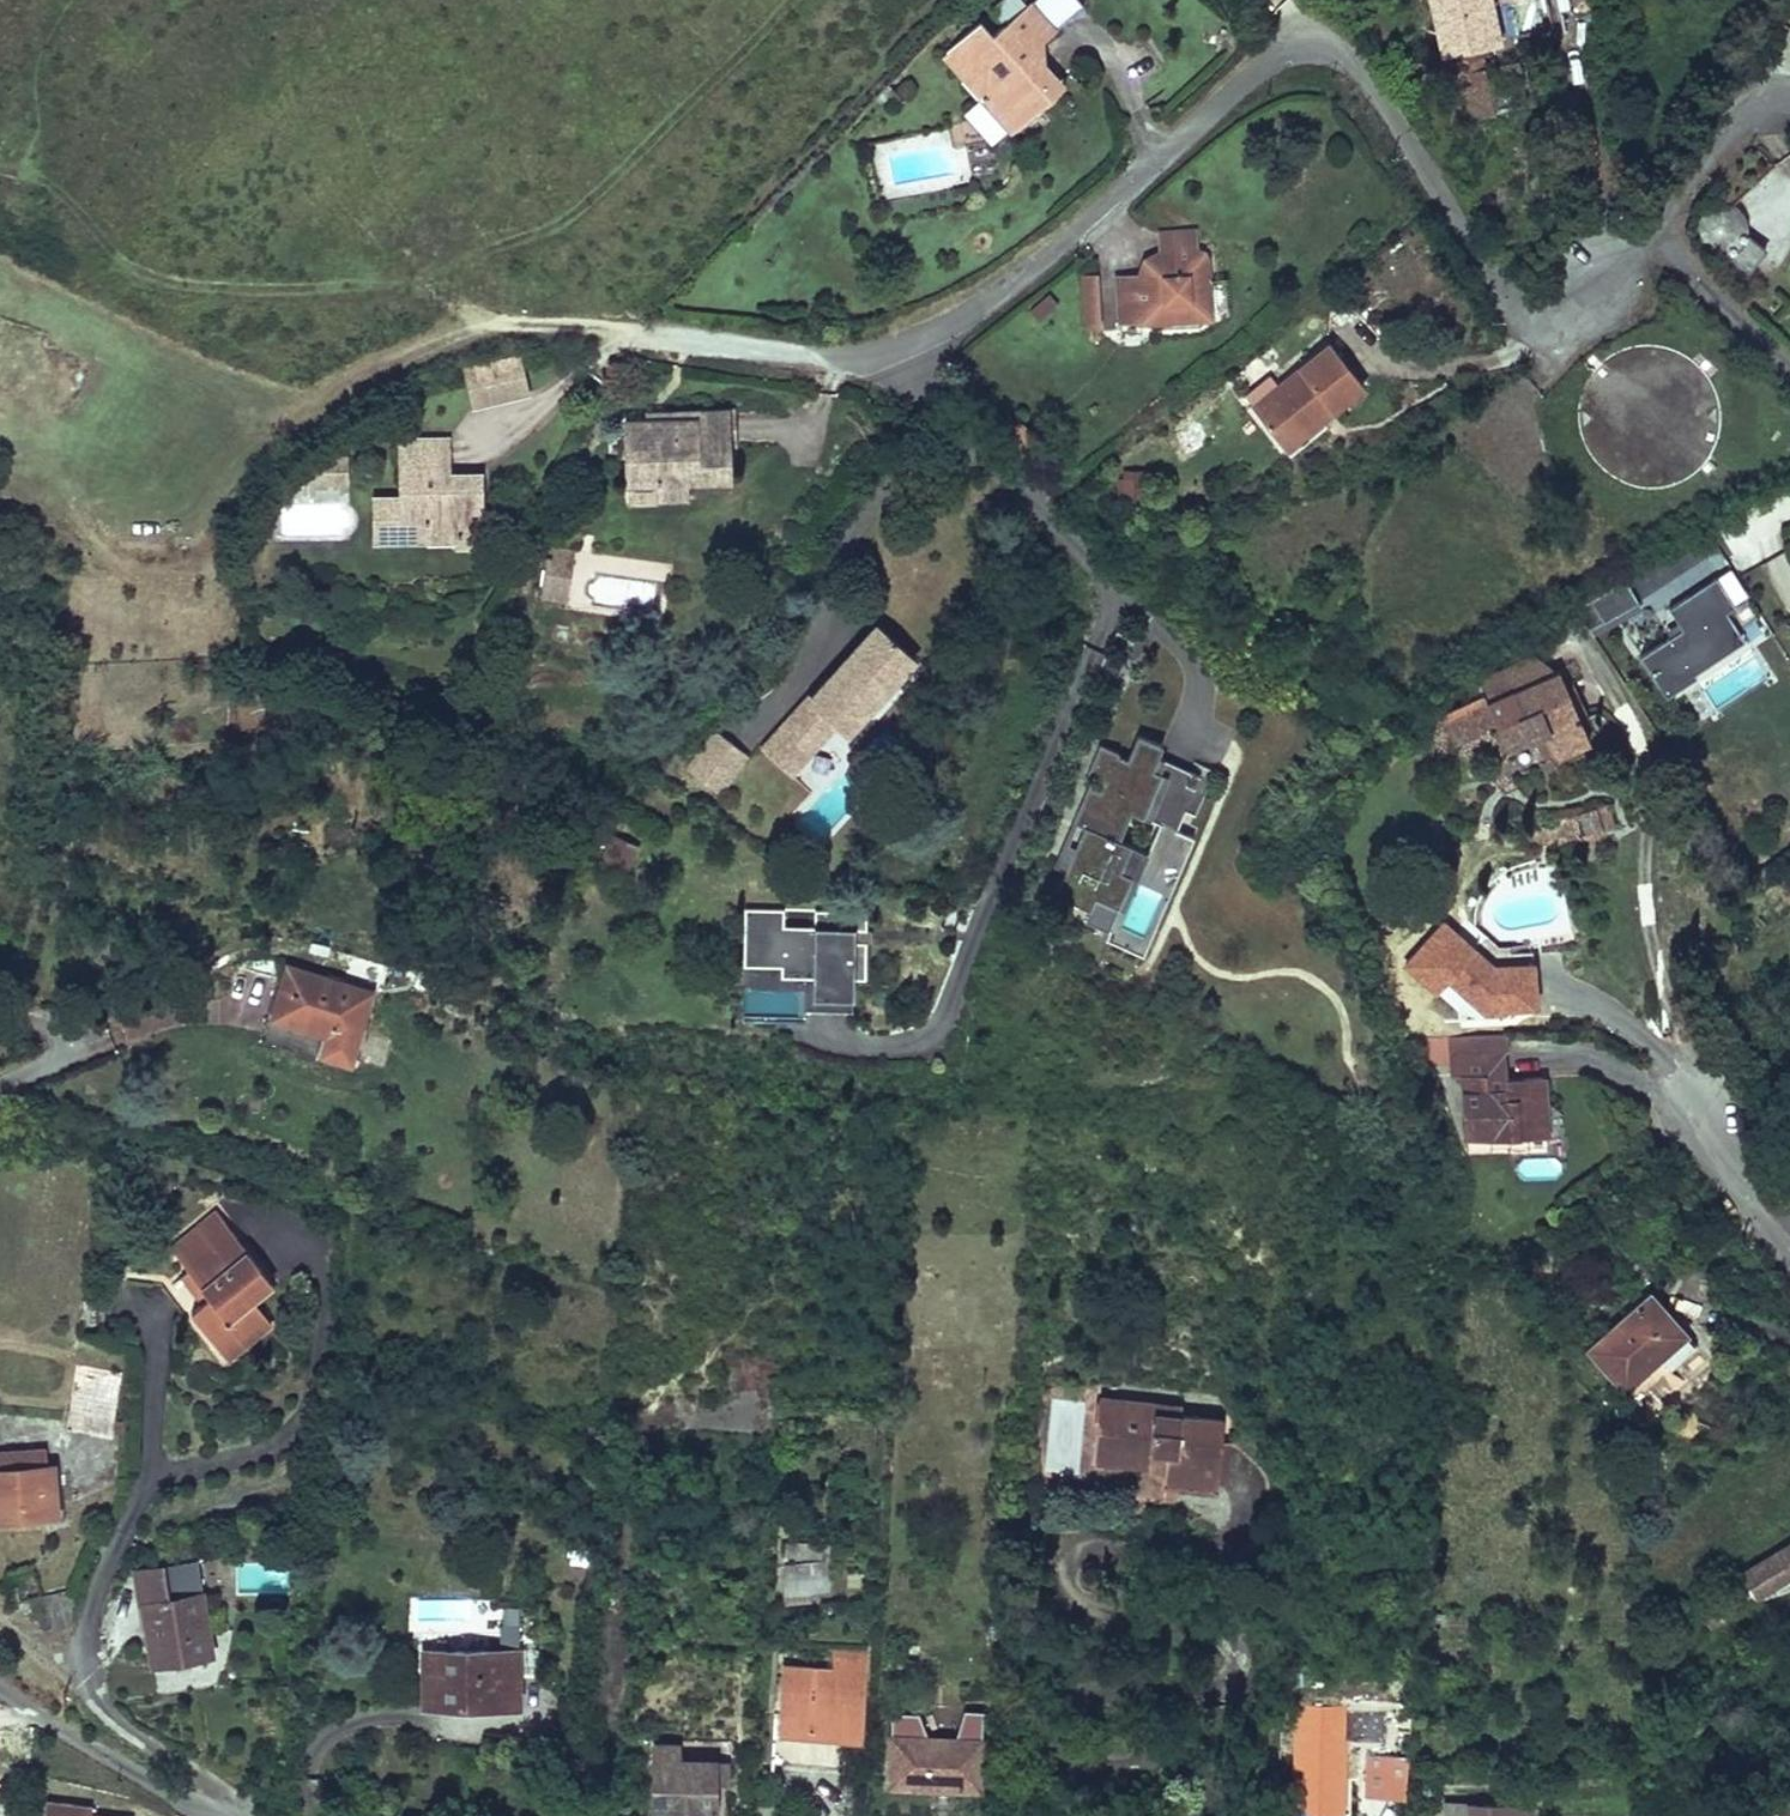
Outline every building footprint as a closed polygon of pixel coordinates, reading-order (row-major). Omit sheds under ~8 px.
[(1055,29),(1083,3),(1080,0),(1031,0),(992,35),(980,22),(948,51),(973,79),(986,93),(994,86),(1009,103),(1026,121),(1057,93),(1046,81),(1054,74),(1046,65),(1033,51),(1043,42),(1056,30),(1055,29)] [(1444,9),(1442,0),(1430,0),(1433,11),(1444,9)] [(1532,9),(1530,0),(1442,0),(1444,9),(1433,11),(1439,41),(1442,40),(1445,52),(1448,52),(1478,45),(1537,32),(1532,9)] [(1547,5),(1546,0),(1530,0),(1532,9),(1547,5)] [(1033,51),(1046,65),(1043,42),(1033,51)] [(1453,75),(1484,68),(1478,45),(1448,52),(1453,75)] [(968,84),(973,79),(948,51),(942,56),(968,84)] [(1441,78),(1453,75),(1448,52),(1445,52),(1442,53),(1435,55),(1441,78)] [(1436,74),(1430,60),(1415,65),(1422,79),(1436,74)] [(1452,123),(1495,113),(1484,68),(1453,75),(1441,78),(1452,123)] [(1054,74),(1046,81),(1057,93),(1065,86),(1054,74)] [(1013,133),(1026,121),(1009,103),(996,115),(1013,133)] [(1691,232),(1747,274),(1771,244),(1715,201),(1691,232)] [(1158,232),(1159,251),(1197,249),(1196,230),(1158,232)] [(1116,276),(1118,318),(1141,317),(1141,322),(1141,323),(1212,319),(1208,259),(1197,249),(1159,251),(1138,275),(1116,276)] [(1084,301),(1098,300),(1097,275),(1083,276),(1084,301)] [(1098,300),(1084,301),(1085,327),(1100,326),(1098,300)] [(1331,345),(1279,386),(1254,406),(1252,408),(1281,444),(1318,415),(1315,412),(1325,403),(1332,411),(1363,386),(1331,345)] [(520,354),(466,365),(474,404),(527,393),(520,354)] [(1245,395),(1254,406),(1279,386),(1270,374),(1245,395)] [(1315,412),(1318,415),(1281,444),(1285,449),(1321,419),(1332,411),(1325,403),(1315,412)] [(672,412),(672,420),(648,420),(626,421),(627,482),(655,481),(656,486),(660,493),(667,497),(676,497),(683,492),(688,485),(688,481),(729,480),(728,446),(727,411),(672,412)] [(400,441),(401,498),(374,499),(374,535),(424,534),(424,540),(457,539),(459,539),(458,524),(482,524),(482,475),(449,475),(437,475),(437,440),(400,441)] [(449,440),(437,440),(437,475),(449,475),(449,440)] [(347,480),(347,458),(328,458),(328,463),(329,480),(347,480)] [(328,463),(315,464),(308,469),(308,480),(329,480),(328,463)] [(296,469),(296,481),(308,480),(308,469),(296,469)] [(1120,470),(1119,497),(1146,498),(1147,471),(1120,470)] [(656,486),(655,481),(627,482),(628,501),(656,500),(656,486)] [(482,524),(458,524),(459,539),(457,539),(457,545),(483,545),(482,524)] [(568,575),(572,551),(551,548),(550,556),(549,565),(548,572),(568,575)] [(548,572),(545,597),(565,600),(568,575),(548,572)] [(1738,630),(1725,611),(1732,606),(1715,579),(1669,608),(1678,622),(1682,628),(1670,636),(1640,655),(1663,691),(1744,640),(1738,630)] [(1732,606),(1725,611),(1738,630),(1760,615),(1748,597),(1732,606)] [(1670,636),(1682,628),(1678,622),(1666,629),(1670,636)] [(845,734),(914,657),(879,625),(809,703),(837,727),(845,734)] [(1504,695),(1557,671),(1534,658),(1495,676),(1504,695)] [(1482,697),(1494,723),(1507,750),(1547,732),(1557,754),(1588,739),(1557,671),(1504,695),(1495,676),(1477,685),(1478,687),(1482,697)] [(761,737),(806,698),(791,680),(745,720),(761,737)] [(1467,704),(1482,697),(1478,687),(1469,691),(1467,704)] [(1452,743),(1494,723),(1482,697),(1467,704),(1440,716),(1452,743)] [(837,727),(809,703),(765,752),(795,779),(826,745),(823,743),(837,727)] [(720,797),(750,756),(713,730),(684,771),(720,797)] [(1141,956),(1170,888),(1153,881),(1162,860),(1145,853),(1117,841),(1129,812),(1157,824),(1174,831),(1182,811),(1192,815),(1210,771),(1191,763),(1187,772),(1155,759),(1159,747),(1134,737),(1124,761),(1114,756),(1117,748),(1099,740),(1086,769),(1103,776),(1099,786),(1087,782),(1072,818),(1084,823),(1053,895),(1087,909),(1083,920),(1108,931),(1104,940),(1141,956)] [(1400,747),(1387,744),(1375,756),(1385,766),(1394,757),(1392,756),(1400,747)] [(1601,832),(1601,831),(1615,826),(1607,803),(1550,821),(1557,842),(1578,836),(1579,838),(1601,832)] [(1170,888),(1191,838),(1174,831),(1157,824),(1145,853),(1162,860),(1153,881),(1170,888)] [(813,929),(781,928),(782,911),(743,910),(742,965),(781,966),(780,977),(863,979),(865,913),(814,912),(813,929)] [(1436,991),(1446,980),(1485,1011),(1536,1005),(1533,963),(1495,965),(1441,921),(1405,966),(1436,991)] [(350,1060),(371,992),(288,966),(267,1035),(350,1060)] [(421,970),(415,985),(423,988),(424,985),(428,973),(421,970)] [(424,985),(434,989),(435,985),(438,977),(428,973),(424,985)] [(449,981),(438,977),(435,985),(445,989),(449,981)] [(1549,1139),(1547,1078),(1506,1079),(1505,1035),(1422,1039),(1423,1069),(1447,1068),(1447,1078),(1461,1077),(1464,1143),(1549,1139)] [(168,1193),(169,1179),(149,1177),(147,1191),(168,1193)] [(191,1310),(221,1349),(256,1322),(241,1303),(250,1295),(270,1280),(216,1212),(171,1247),(189,1270),(209,1296),(201,1302),(191,1310)] [(180,1276),(201,1302),(209,1296),(189,1270),(180,1276)] [(250,1295),(254,1301),(274,1285),(270,1280),(250,1295)] [(1686,1333),(1650,1293),(1587,1350),(1623,1390),(1686,1333)] [(256,1322),(261,1328),(270,1321),(254,1301),(250,1295),(241,1303),(256,1322)] [(261,1328),(256,1322),(221,1349),(226,1356),(261,1328)] [(1697,1345),(1686,1333),(1623,1390),(1634,1402),(1697,1345)] [(77,1365),(67,1426),(112,1433),(122,1372),(77,1365)] [(1099,1400),(1097,1424),(1106,1425),(1104,1451),(1150,1455),(1151,1451),(1167,1452),(1164,1478),(1217,1484),(1223,1422),(1180,1418),(1155,1415),(1156,1406),(1099,1400)] [(1181,1409),(1156,1406),(1155,1415),(1180,1418),(1181,1409)] [(1106,1425),(1097,1424),(1093,1460),(1149,1466),(1150,1455),(1104,1451),(1106,1425)] [(44,1451),(0,1455),(0,1461),(1,1470),(45,1466),(44,1451)] [(57,1514),(54,1466),(45,1466),(1,1470),(0,1470),(0,1518),(57,1514)] [(785,1554),(830,1556),(830,1545),(786,1543),(785,1554)] [(1745,1573),(1757,1593),(1789,1574),(1789,1546),(1745,1573)] [(566,1548),(565,1562),(586,1563),(587,1549),(566,1548)] [(785,1566),(784,1594),(829,1589),(830,1560),(785,1566)] [(212,1653),(197,1563),(137,1573),(153,1663),(212,1653)] [(35,1598),(43,1629),(71,1622),(74,1601),(72,1589),(35,1598)] [(539,1621),(545,1615),(529,1600),(522,1606),(539,1621)] [(502,1609),(500,1643),(519,1644),(521,1610),(502,1609)] [(435,1703),(435,1649),(424,1649),(423,1703),(435,1703)] [(435,1703),(518,1706),(518,1651),(435,1649),(435,1703)] [(856,1733),(862,1653),(839,1652),(837,1676),(832,1676),(787,1673),(783,1728),(773,1727),(771,1759),(808,1762),(809,1756),(843,1758),(845,1733),(856,1733)] [(988,1720),(989,1700),(969,1699),(968,1719),(988,1720)] [(1297,1743),(1295,1773),(1293,1815),(1339,1815),(1340,1810),(1341,1777),(1345,1707),(1306,1706),(1306,1713),(1298,1712),(1297,1743)] [(1348,1710),(1347,1740),(1386,1741),(1387,1711),(1348,1710)] [(712,1756),(675,1753),(676,1738),(662,1737),(658,1798),(683,1800),(682,1815),(708,1815),(711,1775),(712,1756)] [(891,1738),(890,1784),(979,1787),(980,1740),(891,1738)] [(1277,1772),(1295,1773),(1297,1743),(1279,1742),(1277,1772)] [(1404,1796),(1405,1783),(1408,1756),(1364,1754),(1363,1794),(1404,1796)] [(721,1776),(723,1757),(712,1756),(711,1775),(721,1776)] [(843,1764),(843,1758),(809,1756),(808,1762),(843,1764)] [(1347,1810),(1349,1777),(1341,1777),(1340,1810),(1347,1810)] [(1404,1796),(1434,1797),(1435,1785),(1405,1783),(1404,1796)] [(1505,1807),(1530,1807),(1530,1789),(1506,1789),(1505,1807)] [(42,1815),(125,1815),(89,1812),(90,1804),(44,1798),(42,1815)] [(1446,1815),(1529,1815),(1530,1807),(1505,1807),(1447,1806),(1446,1815)]
